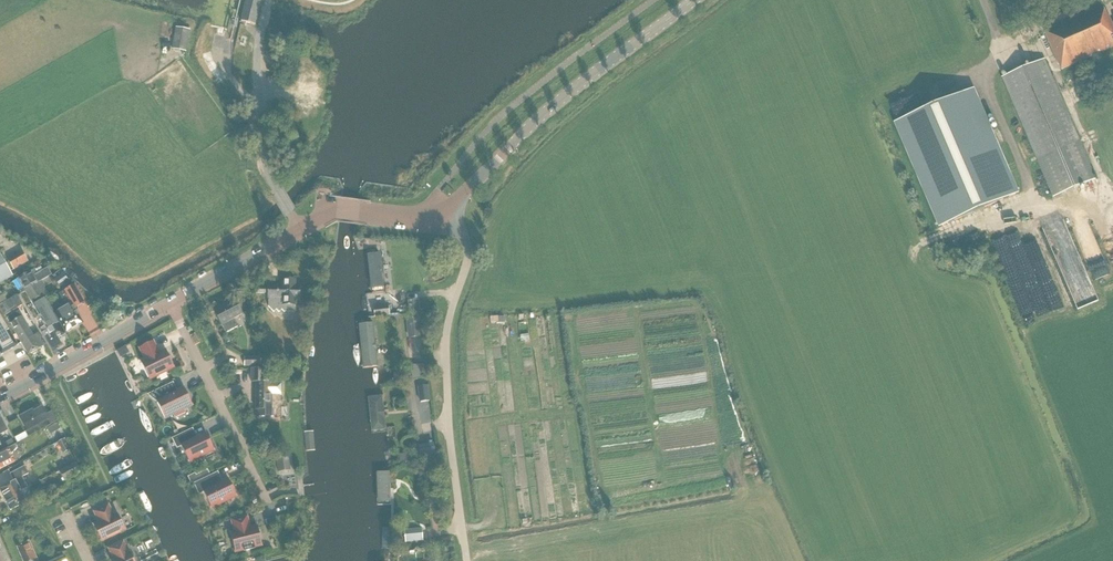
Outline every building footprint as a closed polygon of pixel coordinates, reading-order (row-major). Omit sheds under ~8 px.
[(243,11),(243,12),(242,16),(241,21),(241,22),(244,23),(246,23),(254,25),(261,0),(246,0),(245,2),(244,6),(243,11)] [(1103,6),(1045,32),(1061,70),(1112,47),(1112,26),(1109,16),(1107,16),(1103,6)] [(185,52),(189,30),(176,28),(172,49),(185,52)] [(1053,197),(1095,179),(1079,141),(1044,59),(1001,77),(1037,159),(1053,197)] [(971,91),(898,122),(942,226),(1016,194),(971,91)] [(1108,269),(1090,221),(1079,226),(1087,247),(1089,246),(1095,261),(1089,264),(1093,274),(1108,269)] [(1056,227),(1053,225),(1052,225),(1050,224),(1048,224),(1046,223),(1045,223),(1042,223),(1039,223),(1037,224),(1035,225),(1034,225),(1032,226),(1030,227),(1029,227),(1027,228),(1025,230),(1024,232),(1023,233),(1022,235),(1021,236),(1020,237),(1019,239),(1019,241),(1018,243),(1018,245),(1017,246),(1017,248),(1017,250),(1018,252),(1018,254),(1018,255),(1019,257),(1020,259),(1020,261),(1021,262),(1022,264),(1023,265),(1024,266),(1026,267),(1027,269),(1028,270),(1030,270),(1031,271),(1033,272),(1035,273),(1036,273),(1040,274),(1043,274),(1046,274),(1047,274),(1049,274),(1051,273),(1053,272),(1055,271),(1057,270),(1058,269),(1060,268),(1062,266),(1063,265),(1064,264),(1065,262),(1066,261),(1066,259),(1067,258),(1067,256),(1068,254),(1068,252),(1068,250),(1069,249),(1068,247),(1068,245),(1068,244),(1068,242),(1067,240),(1067,239),(1066,237),(1065,236),(1065,235),(1063,233),(1062,231),(1060,230),(1059,229),(1057,227),(1056,227)] [(22,252),(8,260),(13,269),(27,261),(22,252)] [(11,275),(0,257),(0,282),(11,275)] [(17,278),(32,305),(48,294),(44,288),(51,284),(47,277),(53,274),(48,268),(36,275),(33,269),(17,278)] [(365,276),(353,277),(357,317),(369,316),(365,276)] [(294,288),(294,281),(283,281),(283,285),(268,285),(268,299),(268,306),(273,312),(276,309),(279,312),(282,310),(292,311),(292,305),(294,305),(294,298),(298,298),(298,288),(294,288)] [(74,286),(64,292),(74,309),(84,303),(75,288),(74,286)] [(83,324),(74,309),(64,292),(59,295),(66,307),(54,314),(66,333),(83,324)] [(22,305),(16,295),(7,301),(3,294),(0,295),(0,310),(4,317),(22,305)] [(58,323),(50,308),(44,298),(32,305),(38,315),(36,317),(39,321),(41,320),(46,330),(58,323)] [(1046,300),(1051,310),(1056,308),(1052,298),(1046,300)] [(242,315),(234,300),(228,303),(228,302),(223,304),(224,306),(213,311),(221,325),(225,333),(237,327),(233,319),(242,315)] [(408,315),(420,314),(419,300),(407,300),(408,315)] [(7,320),(20,343),(33,336),(19,312),(25,309),(22,305),(4,317),(6,320),(7,320)] [(372,317),(386,315),(384,307),(371,309),(372,317)] [(1,355),(17,345),(0,316),(0,353),(1,355)] [(409,338),(419,336),(417,319),(407,321),(409,338)] [(58,323),(46,330),(47,330),(41,333),(48,344),(53,341),(65,334),(58,323)] [(355,332),(365,376),(380,373),(369,329),(355,332)] [(39,333),(33,337),(33,336),(20,343),(28,355),(40,348),(45,345),(39,333)] [(158,354),(152,342),(153,341),(138,348),(138,349),(139,348),(145,360),(140,362),(140,363),(141,363),(148,378),(147,378),(148,379),(173,366),(165,351),(166,351),(165,350),(158,354)] [(120,358),(129,353),(125,346),(116,351),(120,358)] [(244,366),(257,366),(257,357),(244,357),(244,366)] [(276,365),(276,357),(268,358),(268,366),(276,365)] [(412,379),(421,378),(420,373),(425,373),(423,363),(419,364),(410,365),(412,379)] [(264,381),(264,369),(251,369),(251,381),(256,381),(255,410),(257,410),(257,417),(273,416),(273,409),(271,409),(271,395),(281,396),(281,383),(271,383),(271,381),(264,381)] [(173,393),(169,385),(172,383),(148,394),(148,395),(156,401),(156,402),(164,417),(163,417),(164,418),(192,404),(191,403),(191,404),(184,388),(173,393)] [(417,387),(419,402),(429,401),(427,386),(417,387)] [(388,435),(385,401),(370,403),(374,437),(388,435)] [(19,417),(27,431),(48,420),(50,424),(56,421),(51,412),(45,415),(41,408),(29,414),(28,412),(19,417)] [(60,427),(56,422),(47,427),(50,433),(60,427)] [(192,439),(188,431),(192,429),(192,428),(172,438),(176,447),(181,445),(188,461),(214,449),(213,448),(205,433),(206,433),(206,432),(192,439)] [(17,443),(28,437),(24,431),(14,437),(17,443)] [(313,431),(306,432),(305,432),(304,432),(306,451),(314,451),(313,431)] [(63,452),(68,449),(66,445),(68,444),(65,438),(57,443),(63,452)] [(7,465),(14,462),(11,455),(17,448),(15,445),(14,445),(9,448),(0,453),(0,469),(7,465)] [(288,458),(276,459),(278,471),(289,470),(288,458)] [(64,482),(81,473),(75,462),(58,471),(64,482)] [(27,488),(22,477),(28,474),(24,466),(9,474),(13,482),(0,489),(0,492),(4,500),(27,488)] [(207,470),(196,475),(198,479),(209,474),(207,470)] [(218,483),(214,474),(217,472),(194,483),(199,494),(203,491),(211,506),(210,507),(236,495),(236,494),(235,494),(228,479),(228,478),(218,483)] [(392,507),(391,476),(378,477),(379,507),(392,507)] [(27,488),(4,500),(10,511),(33,498),(30,492),(30,493),(27,488)] [(112,516),(107,505),(94,511),(100,522),(93,525),(101,540),(110,536),(110,537),(115,535),(115,533),(124,529),(117,514),(112,516)] [(249,528),(246,517),(232,520),(235,532),(230,533),(230,534),(234,550),(234,551),(243,549),(243,550),(253,548),(253,546),(262,544),(262,543),(261,543),(257,527),(257,526),(249,528)] [(405,541),(423,539),(421,528),(404,530),(405,541)] [(28,542),(16,547),(23,560),(37,560),(28,542)] [(123,542),(110,548),(115,559),(111,560),(134,560),(130,553),(128,553),(123,542)]
